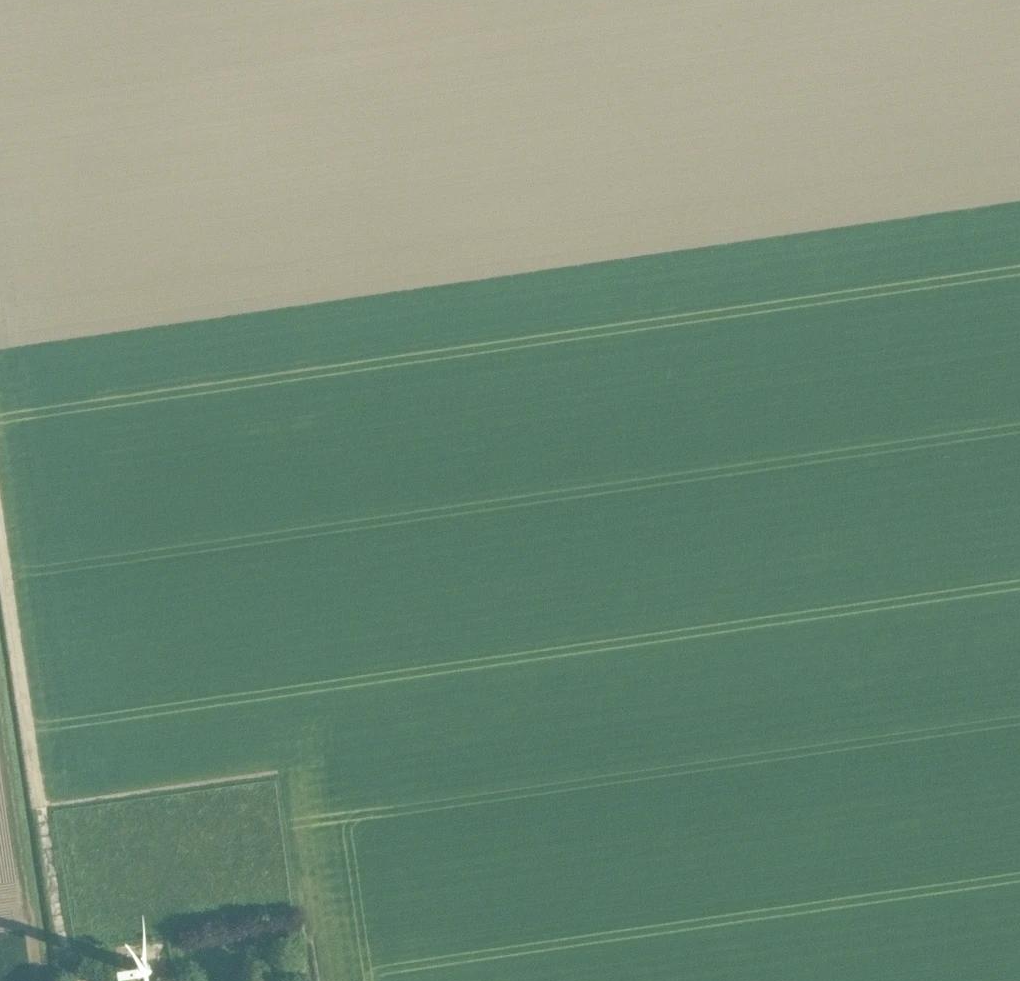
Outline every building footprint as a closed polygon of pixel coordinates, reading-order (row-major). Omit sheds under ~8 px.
[(144,963),(143,963),(142,963),(141,963),(140,964),(139,964),(138,965),(137,966),(137,967),(137,968),(137,969),(137,970),(137,971),(137,972),(138,973),(138,974),(139,974),(140,975),(141,975),(142,976),(143,976),(144,976),(145,975),(146,975),(147,974),(148,973),(149,971),(149,970),(150,969),(149,968),(149,967),(149,966),(148,965),(147,964),(146,963),(145,963),(144,963)]
